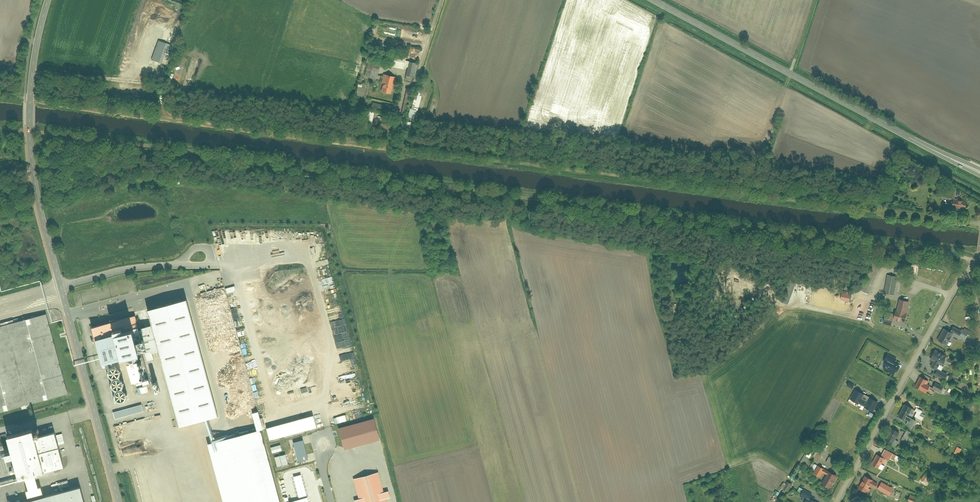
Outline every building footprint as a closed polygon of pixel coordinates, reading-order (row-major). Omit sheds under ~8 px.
[(158,42),(152,60),(166,65),(173,47),(158,42)] [(390,55),(387,67),(402,70),(404,58),(390,55)] [(377,80),(381,63),(367,60),(363,77),(377,80)] [(409,62),(406,76),(415,77),(417,64),(409,62)] [(380,91),(391,94),(394,78),(383,76),(380,91)] [(407,117),(413,118),(419,96),(414,94),(407,117)] [(373,102),(371,109),(384,112),(385,105),(373,102)] [(380,126),(374,125),(376,114),(366,112),(362,129),(379,133),(380,126)] [(951,208),(966,209),(967,200),(954,199),(955,191),(943,190),(943,198),(952,199),(951,208)] [(890,260),(888,268),(902,271),(904,264),(890,260)] [(887,276),(884,293),(896,296),(900,278),(887,276)] [(781,302),(787,305),(796,284),(789,282),(781,302)] [(903,323),(909,303),(898,300),(894,315),(886,312),(883,323),(891,325),(893,320),(903,323)] [(186,302),(147,312),(178,431),(217,420),(186,302)] [(0,327),(0,411),(66,393),(45,315),(0,327)] [(135,316),(91,328),(100,360),(103,370),(125,364),(132,387),(148,382),(142,362),(140,362),(138,356),(145,355),(147,361),(153,359),(152,355),(158,353),(151,327),(139,331),(135,316)] [(943,328),(937,340),(946,345),(952,336),(957,339),(961,333),(952,327),(949,332),(943,328)] [(948,359),(934,352),(930,360),(933,362),(930,368),(936,371),(934,374),(945,380),(949,371),(944,368),(948,359)] [(883,369),(893,374),(896,367),(893,365),(896,359),(887,354),(883,361),(886,363),(883,369)] [(119,377),(120,376),(121,373),(119,369),(115,368),(112,370),(110,373),(111,375),(112,377),(116,378),(119,377)] [(920,378),(914,388),(926,394),(931,384),(920,378)] [(122,389),(123,388),(124,386),(122,382),(119,381),(118,381),(115,382),(114,386),(114,388),(115,390),(119,391),(122,389)] [(935,383),(931,390),(939,394),(943,387),(935,383)] [(863,394),(855,390),(851,399),(858,403),(859,402),(861,399),(863,394)] [(126,401),(126,400),(127,397),(125,394),(122,392),(121,392),(118,394),(117,397),(117,400),(118,401),(122,402),(126,401)] [(877,402),(870,398),(867,402),(865,406),(865,407),(872,411),(877,402)] [(141,405),(113,413),(114,419),(143,411),(141,405)] [(905,406),(898,418),(908,423),(915,411),(905,406)] [(916,413),(914,417),(922,421),(924,417),(916,413)] [(314,418),(267,430),(270,441),(317,429),(314,418)] [(374,419),(339,428),(344,449),(379,440),(374,419)] [(891,429),(884,442),(893,446),(900,433),(891,429)] [(32,430),(7,436),(11,451),(5,453),(8,465),(15,464),(19,478),(64,466),(54,433),(35,438),(32,430)] [(906,431),(900,442),(905,444),(911,434),(906,431)] [(208,446),(223,501),(279,501),(261,432),(208,446)] [(303,440),(292,443),(297,462),(308,459),(303,440)] [(895,455),(881,448),(878,454),(892,462),(895,455)] [(275,465),(285,462),(282,452),(272,455),(275,465)] [(830,454),(826,463),(835,467),(839,458),(830,454)] [(876,455),(871,464),(879,469),(884,459),(876,455)] [(821,484),(829,489),(836,477),(818,466),(813,474),(823,480),(821,484)] [(354,479),(359,500),(354,501),(386,501),(386,500),(390,499),(389,492),(383,494),(378,473),(354,479)] [(293,477),(298,498),(306,496),(301,475),(293,477)] [(924,476),(920,482),(925,485),(929,480),(924,476)] [(864,477),(858,489),(868,494),(874,482),(864,477)] [(893,489),(882,483),(878,489),(889,496),(893,489)] [(27,501),(84,501),(80,488),(43,498),(28,501),(27,501)] [(41,489),(25,493),(28,501),(43,498),(41,489)] [(803,492),(800,498),(804,500),(803,501),(820,501),(803,492)]
